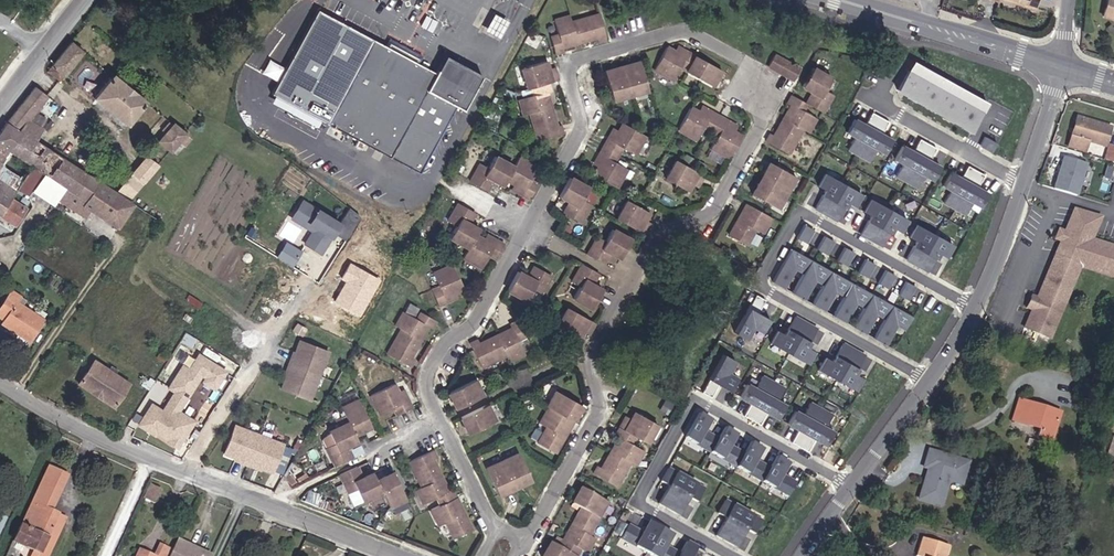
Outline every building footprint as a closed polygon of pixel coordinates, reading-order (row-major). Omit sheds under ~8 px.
[(1039,0),(989,0),(988,3),(1001,7),(1002,3),(1028,10),(1027,15),(1034,17),(1039,0)] [(1113,32),(1113,0),(1104,29),(1113,32)] [(1027,15),(1028,10),(1002,3),(1001,7),(1027,15)] [(589,33),(598,30),(590,4),(562,12),(560,7),(545,11),(549,25),(541,27),(546,44),(554,42),(553,36),(587,27),(589,33)] [(399,18),(401,13),(392,8),(390,13),(399,18)] [(512,22),(496,14),(487,30),(502,39),(512,22)] [(51,63),(62,71),(84,45),(72,35),(51,63)] [(673,46),(676,40),(666,35),(663,40),(673,46)] [(705,63),(708,57),(676,40),(673,46),(663,40),(656,36),(644,59),(662,68),(669,56),(703,74),(709,65),(705,63)] [(438,74),(376,40),(333,124),(391,156),(430,89),(466,111),(485,77),(450,57),(438,74)] [(543,82),(540,73),(550,70),(547,62),(540,63),(539,59),(535,48),(511,55),(519,79),(523,78),(526,88),(510,94),(514,107),(521,105),(530,132),(556,125),(553,116),(546,118),(536,85),(543,82)] [(802,65),(799,64),(798,61),(796,60),(794,59),(791,59),(775,52),(770,62),(797,75),(802,65)] [(979,96),(904,55),(901,59),(977,100),(979,96)] [(615,98),(648,88),(640,57),(629,60),(630,65),(620,68),(618,63),(606,67),(615,98)] [(264,73),(277,79),(284,65),(270,59),(264,73)] [(977,100),(901,59),(889,83),(918,99),(920,95),(928,99),(926,103),(937,109),(939,105),(947,109),(945,113),(955,119),(958,115),(966,120),(977,100)] [(822,106),(831,88),(823,83),(828,72),(811,62),(800,79),(815,88),(813,91),(809,90),(805,97),(822,106)] [(127,116),(146,93),(111,66),(93,90),(127,116)] [(79,162),(19,124),(48,85),(39,78),(0,129),(0,134),(18,145),(34,155),(43,160),(69,176),(79,162)] [(801,124),(807,127),(816,111),(802,102),(805,97),(790,89),(785,98),(790,102),(772,132),(767,129),(763,136),(787,148),(801,124)] [(700,104),(703,99),(692,93),(689,98),(700,104)] [(734,121),(727,117),(715,111),(718,107),(703,99),(700,104),(689,98),(682,94),(670,117),(689,127),(696,114),(710,123),(704,134),(722,144),(734,121)] [(928,99),(920,95),(918,99),(926,103),(928,99)] [(945,113),(947,109),(939,105),(937,109),(945,113)] [(884,134),(873,128),(880,115),(864,106),(856,119),(846,113),(838,126),(846,130),(840,143),(862,155),(869,142),(877,147),(884,134)] [(715,111),(727,117),(729,113),(718,107),(715,111)] [(619,159),(607,152),(615,137),(627,144),(638,124),(615,111),(610,120),(604,132),(597,129),(590,142),(597,146),(591,157),(587,165),(609,177),(619,159)] [(158,132),(172,143),(188,124),(173,113),(158,132)] [(1081,137),(1101,144),(1107,125),(1071,114),(1062,145),(1077,149),(1081,137)] [(964,124),(966,120),(958,115),(955,119),(964,124)] [(597,129),(604,132),(610,120),(604,116),(597,129)] [(259,136),(265,128),(248,118),(243,126),(259,136)] [(186,137),(192,129),(187,125),(181,133),(186,137)] [(984,145),(989,136),(977,129),(972,138),(984,145)] [(932,160),(921,154),(928,141),(911,132),(904,145),(893,139),(886,152),(894,157),(887,169),(909,181),(916,169),(924,173),(932,160)] [(4,167),(18,145),(0,134),(0,164),(4,167)] [(584,153),(591,157),(597,146),(590,142),(584,153)] [(1104,161),(1109,145),(1103,143),(1097,158),(1104,161)] [(20,175),(34,155),(18,145),(4,167),(0,164),(0,206),(18,217),(30,197),(14,185),(20,175)] [(1109,145),(1104,161),(1113,164),(1113,147),(1109,145)] [(147,176),(162,156),(148,146),(133,165),(147,176)] [(532,174),(523,170),(530,158),(512,147),(507,157),(488,147),(482,159),(473,154),(463,173),(480,182),(485,174),(481,172),(483,169),(497,176),(500,171),(506,175),(517,181),(515,186),(523,190),(532,174)] [(685,172),(692,175),(698,164),(670,148),(659,167),(681,179),(685,172)] [(20,175),(30,180),(43,160),(34,155),(20,175)] [(1066,196),(1076,165),(1051,157),(1041,188),(1066,196)] [(777,205),(794,173),(767,159),(762,169),(764,171),(758,182),(756,181),(751,191),(777,205)] [(979,186),(968,181),(975,168),(959,159),(952,171),(941,166),(934,179),(942,183),(935,195),(957,207),(964,195),(972,199),(979,186)] [(119,219),(133,197),(131,196),(116,187),(79,162),(69,176),(58,192),(86,208),(91,202),(119,219)] [(131,196),(147,176),(133,165),(116,187),(131,196)] [(846,200),(853,186),(817,167),(810,180),(817,184),(807,202),(829,214),(839,196),(846,200)] [(591,202),(582,197),(589,185),(569,174),(559,193),(574,201),(572,204),(569,202),(565,210),(582,219),(591,202)] [(515,186),(517,181),(506,175),(504,179),(515,186)] [(640,209),(644,203),(621,190),(611,209),(638,224),(643,216),(638,213),(640,209)] [(892,225),(899,212),(863,192),(856,205),(862,209),(852,227),(875,240),(885,222),(892,225)] [(749,217),(756,221),(764,207),(740,193),(737,199),(740,201),(738,205),(734,204),(723,224),(740,234),(749,217)] [(492,232),(489,237),(477,231),(470,227),(473,221),(459,214),(461,210),(464,212),(469,203),(452,194),(441,214),(449,218),(443,230),(462,241),(457,250),(476,259),(482,248),(490,252),(499,235),(492,232)] [(346,242),(362,218),(351,209),(341,225),(306,201),(297,214),(317,228),(315,232),(307,244),(322,254),(335,234),(346,242)] [(317,228),(297,214),(294,218),(315,232),(317,228)] [(937,250),(944,237),(908,217),(901,230),(908,234),(898,252),(920,265),(930,246),(937,250)] [(600,239),(615,247),(626,228),(607,218),(600,230),(592,226),(581,244),(597,253),(602,245),(598,243),(600,239)] [(798,237),(806,224),(796,218),(789,232),(798,237)] [(1107,264),(1078,252),(1088,230),(1062,221),(1053,244),(1053,245),(1059,248),(1057,254),(1050,251),(1050,252),(1045,264),(1061,270),(1060,273),(1044,267),(1028,309),(1022,307),(1016,321),(1022,323),(1014,342),(1040,352),(1071,278),(1113,295),(1113,248),(1107,264)] [(489,237),(492,232),(480,226),(477,231),(489,237)] [(818,248),(826,235),(816,230),(809,243),(818,248)] [(838,259),(846,246),(837,241),(829,254),(838,259)] [(906,310),(783,242),(765,276),(778,282),(788,262),(796,266),(785,287),(798,293),(808,273),(816,277),(805,298),(818,304),(829,284),(837,289),(826,309),(839,316),(850,296),(857,300),(846,320),(859,327),(870,307),(877,311),(866,331),(879,338),(890,318),(899,323),(906,310)] [(1059,248),(1053,245),(1053,244),(1047,242),(1044,250),(1050,252),(1050,251),(1057,254),(1059,248)] [(592,262),(597,253),(581,244),(577,253),(592,262)] [(859,271),(867,257),(857,252),(850,266),(859,271)] [(597,280),(582,272),(584,269),(587,271),(592,262),(577,253),(566,272),(574,277),(568,288),(586,298),(597,280)] [(450,282),(458,278),(449,256),(429,264),(434,278),(427,281),(433,296),(441,293),(439,287),(450,282)] [(528,280),(536,284),(546,266),(530,257),(525,265),(528,267),(526,270),(511,262),(501,281),(522,291),(528,280)] [(879,282),(887,268),(877,263),(870,277),(879,282)] [(899,293),(907,279),(897,274),(890,288),(899,293)] [(441,293),(453,288),(450,282),(439,287),(441,293)] [(40,316),(13,297),(18,290),(10,285),(0,299),(0,312),(2,313),(0,316),(0,318),(25,335),(40,316)] [(760,295),(749,289),(729,327),(740,333),(747,321),(757,327),(764,314),(753,308),(760,295)] [(579,317),(585,321),(590,312),(562,297),(552,316),(573,327),(576,321),(579,317)] [(410,351),(404,347),(420,317),(427,321),(431,312),(416,303),(412,310),(398,303),(391,318),(395,320),(381,347),(406,359),(410,351)] [(801,341),(811,323),(788,311),(778,329),(772,325),(765,338),(800,358),(807,345),(801,341)] [(505,349),(518,343),(513,330),(520,327),(513,312),(505,315),(508,321),(475,336),(473,331),(465,335),(477,357),(503,345),(505,349)] [(753,328),(749,338),(759,343),(764,333),(753,328)] [(304,395),(322,346),(294,335),(276,384),(304,395)] [(849,368),(859,350),(837,337),(827,356),(820,352),(812,365),(848,385),(855,372),(849,368)] [(724,386),(731,373),(722,368),(729,355),(716,349),(696,387),(704,392),(712,379),(724,386)] [(150,397),(137,415),(147,422),(151,416),(155,419),(153,422),(167,432),(168,435),(172,438),(175,438),(190,416),(175,406),(200,368),(206,372),(203,376),(213,383),(224,367),(198,350),(188,365),(182,360),(168,380),(174,384),(160,404),(150,397)] [(113,396),(128,375),(95,351),(79,373),(113,396)] [(771,395),(778,383),(756,370),(749,383),(741,378),(734,391),(744,397),(737,410),(754,419),(761,406),(771,412),(779,400),(771,395)] [(392,406),(409,398),(404,388),(397,392),(393,382),(389,374),(367,385),(375,403),(388,397),(392,406)] [(461,405),(485,393),(477,376),(450,390),(455,401),(458,399),(461,405)] [(397,392),(404,388),(399,379),(393,382),(397,392)] [(570,410),(567,409),(570,403),(574,405),(579,394),(553,379),(543,395),(545,396),(536,412),(543,416),(535,432),(553,442),(564,422),(561,421),(564,416),(567,418),(570,410)] [(357,431),(369,426),(356,397),(339,405),(346,420),(327,430),(332,441),(323,445),(333,464),(350,456),(347,449),(344,450),(342,446),(355,440),(351,431),(356,428),(357,431)] [(819,422),(826,409),(803,397),(796,409),(788,405),(781,418),(792,424),(785,436),(802,446),(809,433),(820,439),(827,426),(819,422)] [(634,454),(641,439),(629,432),(633,424),(645,431),(655,412),(632,400),(627,407),(621,404),(611,422),(618,426),(601,458),(595,454),(590,462),(614,475),(627,451),(634,454)] [(467,421),(471,432),(498,419),(491,404),(466,415),(468,420),(467,421)] [(749,455),(756,443),(744,436),(738,448),(723,440),(730,428),(718,422),(712,434),(697,426),(704,414),(692,407),(678,432),(783,490),(790,477),(775,469),(782,457),(770,450),(764,462),(749,455)] [(1058,423),(1017,410),(1011,430),(1038,439),(1035,446),(1049,450),(1058,423)] [(151,416),(147,422),(151,425),(153,422),(155,419),(151,416)] [(266,468),(277,439),(230,422),(220,450),(266,468)] [(450,481),(443,485),(428,454),(433,451),(428,440),(405,452),(418,479),(412,482),(419,497),(434,490),(437,497),(427,502),(436,519),(443,516),(450,531),(469,522),(458,499),(456,501),(454,498),(457,497),(450,481)] [(358,442),(350,447),(356,455),(363,450),(358,442)] [(284,471),(291,445),(282,443),(275,469),(284,471)] [(496,484),(529,468),(518,444),(484,461),(496,484)] [(952,491),(960,469),(920,456),(914,473),(921,475),(920,480),(916,482),(909,504),(922,509),(925,500),(934,503),(939,487),(952,491)] [(57,506),(51,503),(66,471),(47,463),(10,540),(17,544),(20,538),(28,541),(38,546),(57,506)] [(691,497),(698,484),(661,463),(654,477),(662,481),(652,499),(673,510),(683,492),(691,497)] [(389,511),(408,502),(395,474),(382,479),(384,484),(378,487),(373,476),(363,481),(357,469),(339,478),(349,497),(359,493),(365,505),(383,496),(389,511)] [(143,490),(155,495),(162,480),(150,474),(143,490)] [(587,526),(604,493),(578,478),(572,488),(576,490),(573,496),(578,499),(570,515),(573,516),(571,520),(568,519),(559,537),(553,534),(550,539),(547,537),(541,548),(555,555),(571,555),(579,540),(586,544),(593,529),(587,526)] [(748,528),(755,516),(718,494),(711,508),(719,513),(710,530),(730,542),(740,524),(748,528)] [(931,512),(934,503),(925,500),(922,509),(931,512)] [(38,546),(28,541),(25,548),(42,555),(63,509),(57,506),(38,546)] [(641,547),(655,522),(643,516),(637,528),(622,520),(615,533),(641,547)] [(659,540),(666,528),(655,522),(641,547),(656,555),(670,555),(674,548),(659,540)] [(691,542),(680,536),(674,548),(670,555),(684,555),(691,542)] [(208,553),(174,537),(170,544),(165,555),(206,555),(208,553)] [(153,554),(158,555),(165,555),(170,544),(158,540),(153,554)] [(916,544),(912,555),(948,555),(916,544)] [(153,554),(139,548),(135,555),(158,555),(153,554)]
